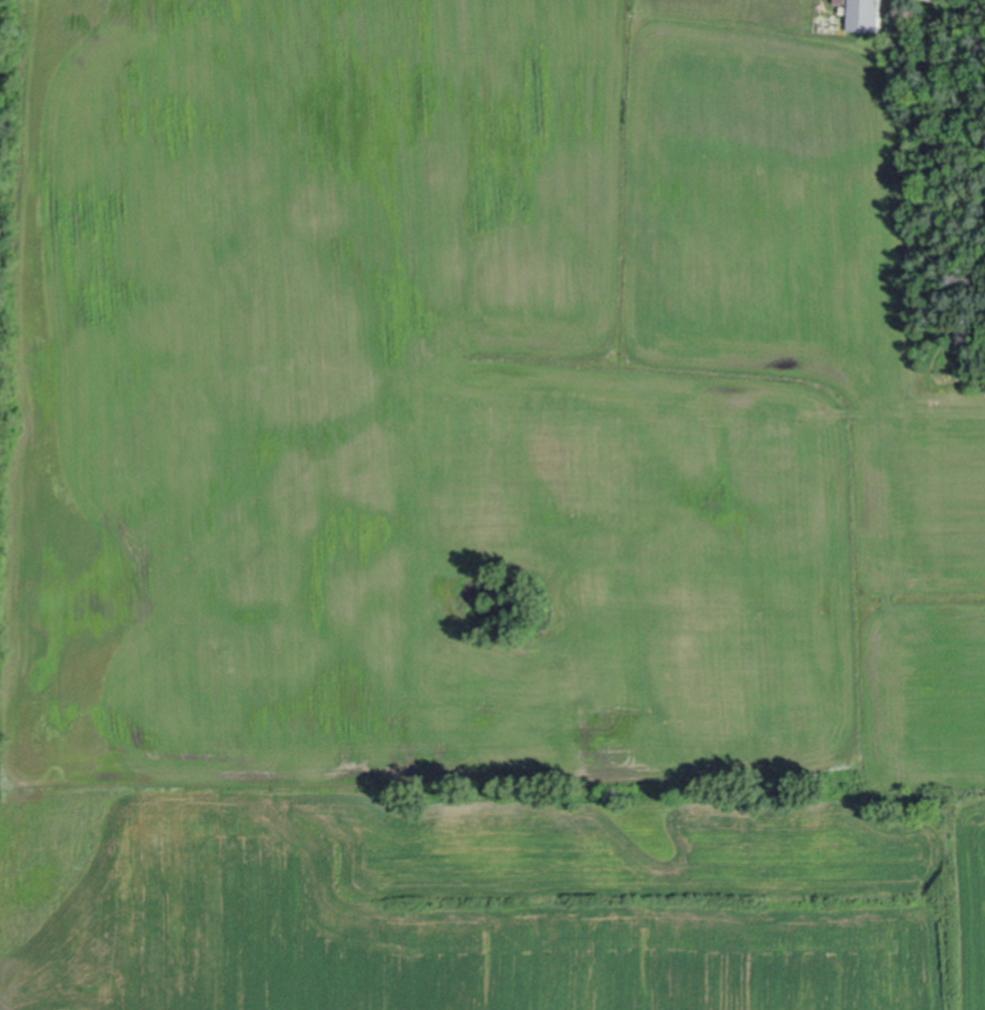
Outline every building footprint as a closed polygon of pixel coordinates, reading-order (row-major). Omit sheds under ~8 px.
[(848,29),(880,30),(880,0),(848,0),(848,29)]
